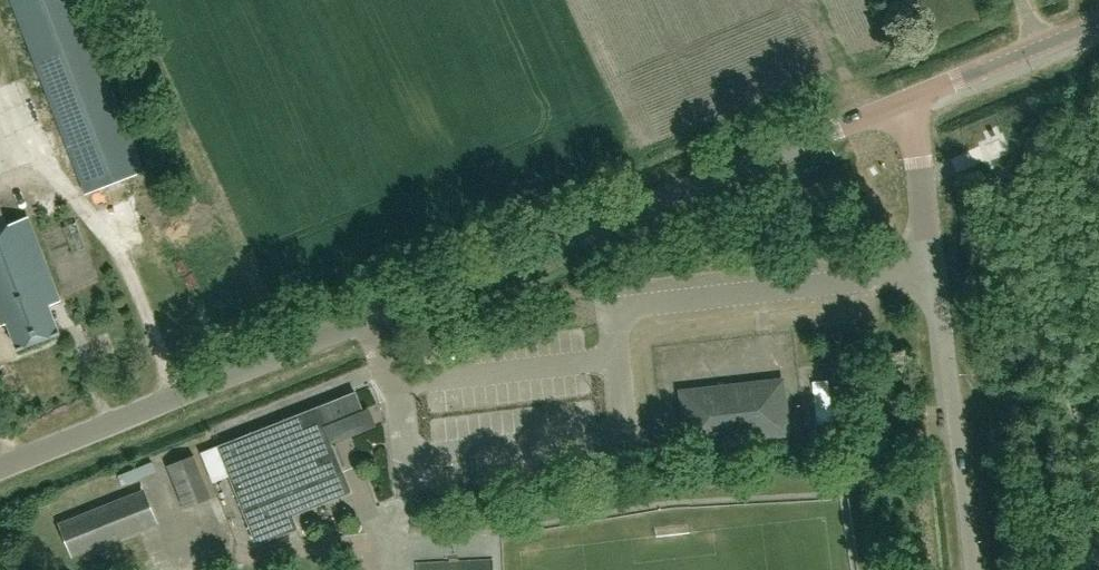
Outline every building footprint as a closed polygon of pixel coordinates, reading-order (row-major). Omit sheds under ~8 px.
[(141,171),(76,0),(12,0),(86,192),(141,171)] [(59,302),(27,217),(7,225),(0,207),(0,235),(40,341),(59,334),(48,306),(59,302)] [(6,322),(17,350),(40,341),(0,235),(0,324),(6,322)] [(689,443),(786,432),(781,393),(728,399),(727,389),(683,394),(689,443)] [(356,392),(219,445),(257,543),(297,528),(285,494),(343,470),(327,429),(365,414),(356,392)] [(184,509),(211,498),(194,455),(167,466),(184,509)] [(74,554),(156,521),(144,491),(62,524),(74,554)]
